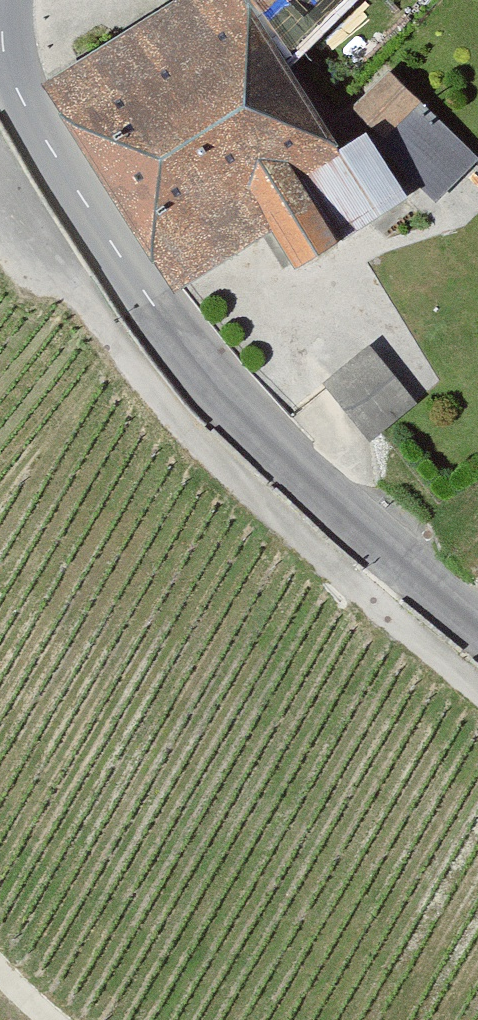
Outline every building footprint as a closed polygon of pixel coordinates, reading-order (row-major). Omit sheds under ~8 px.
[(297,64),(362,0),(153,0),(160,14),(18,100),(148,300),(249,252),(270,285),(386,210),(297,64)] [(472,165),(383,81),(343,123),(432,207),(472,165)] [(406,417),(362,357),(314,392),(359,452),(406,417)]
